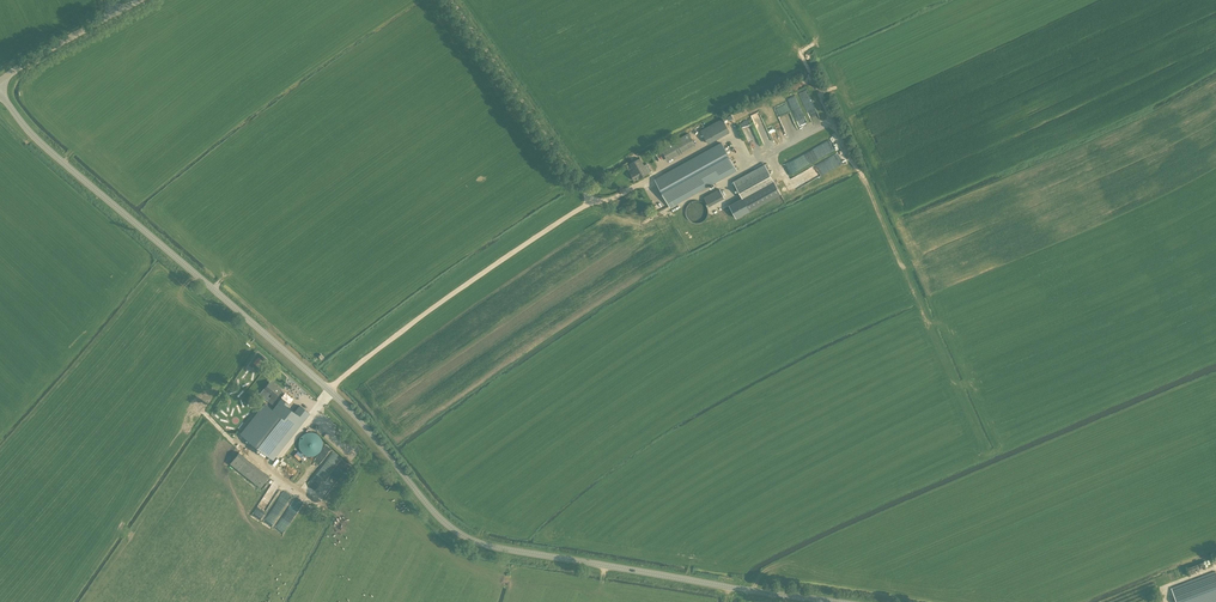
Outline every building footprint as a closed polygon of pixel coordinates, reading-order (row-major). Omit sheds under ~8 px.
[(776,106),(780,121),(792,117),(787,103),(776,106)] [(754,123),(753,123),(762,145),(772,141),(760,112),(751,115),(754,123)] [(722,118),(700,130),(708,143),(730,132),(722,118)] [(701,154),(655,179),(670,206),(716,181),(737,169),(722,143),(701,154)] [(644,165),(640,158),(630,163),(634,170),(630,172),(635,180),(648,173),(646,169),(649,168),(647,163),(644,165)] [(736,218),(781,193),(765,164),(733,181),(742,197),(729,205),(736,218)] [(704,197),(708,206),(724,197),(720,188),(704,197)] [(705,212),(705,209),(705,207),(705,205),(704,203),(702,202),(700,200),(699,199),(697,199),(695,199),(693,199),(690,199),(689,200),(687,202),(686,203),(685,205),(684,207),(684,209),(684,211),(684,213),(685,215),(686,217),(688,218),(690,219),(692,220),(694,220),(696,220),(698,220),(700,219),(702,217),(704,216),(705,214),(705,212)] [(258,367),(263,362),(258,358),(254,362),(258,367)] [(281,390),(270,380),(262,391),(267,395),(269,393),(272,395),(268,400),(275,406),(280,400),(276,396),(281,390)] [(294,411),(280,400),(275,406),(272,410),(265,404),(241,433),(273,459),(309,414),(299,406),(294,411)] [(307,432),(304,433),(302,435),(300,438),(299,441),(298,444),(299,447),(300,450),(302,452),(304,454),(307,455),(311,456),(314,455),(317,454),(319,452),(321,450),(322,447),(323,444),(322,441),(321,438),(319,435),(317,433),(314,432),(311,432),(307,432)] [(323,455),(326,456),(328,449),(322,448),(319,457),(322,458),(323,455)] [(231,465),(263,487),(271,475),(239,453),(231,465)] [(289,500),(291,497),(281,489),(278,493),(280,495),(281,494),(289,500)] [(1204,561),(1190,567),(1193,573),(1207,567),(1204,561)] [(1215,571),(1171,587),(1177,601),(1215,601),(1215,572),(1215,571)]
